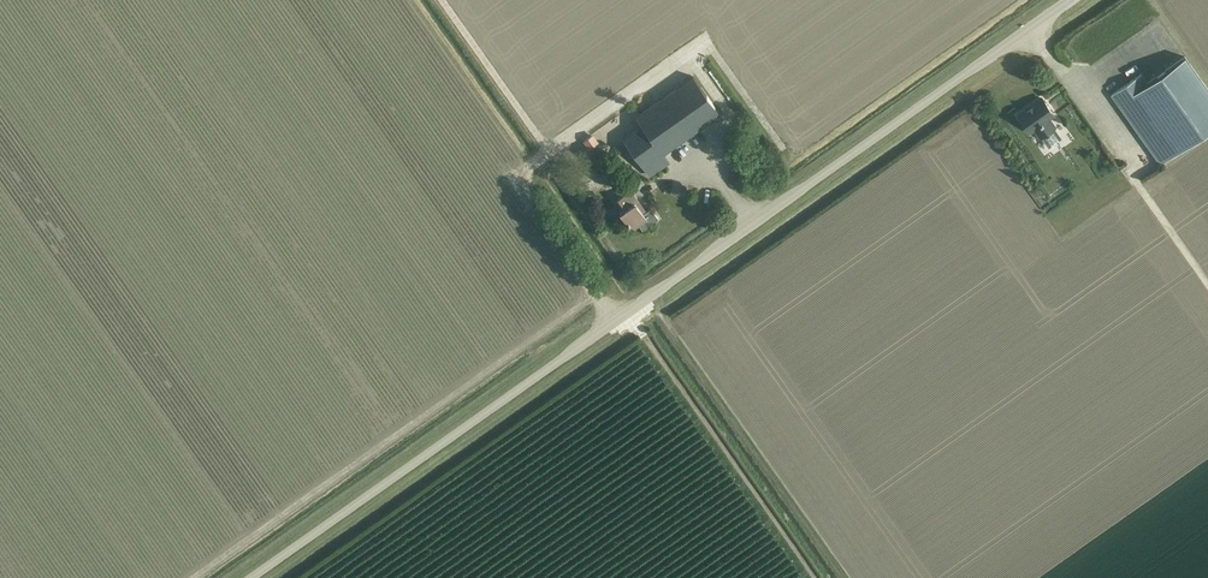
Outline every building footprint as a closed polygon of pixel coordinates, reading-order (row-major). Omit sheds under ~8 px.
[(1160,164),(1207,130),(1207,90),(1185,57),(1148,83),(1141,74),(1111,95),(1160,164)] [(643,126),(624,139),(650,176),(665,165),(661,159),(665,156),(663,153),(720,113),(694,77),(637,117),(643,126)] [(710,86),(707,90),(716,99),(720,95),(710,86)] [(1042,98),(1018,115),(1030,132),(1035,129),(1041,137),(1055,127),(1049,119),(1054,115),(1042,98)] [(743,135),(751,145),(758,140),(750,130),(743,135)] [(593,135),(583,142),(588,149),(598,143),(593,135)] [(1010,155),(1005,158),(1012,169),(1017,167),(1010,155)] [(632,229),(639,225),(643,230),(659,219),(651,208),(643,214),(640,209),(643,207),(630,189),(618,198),(625,208),(620,212),(632,229)]
